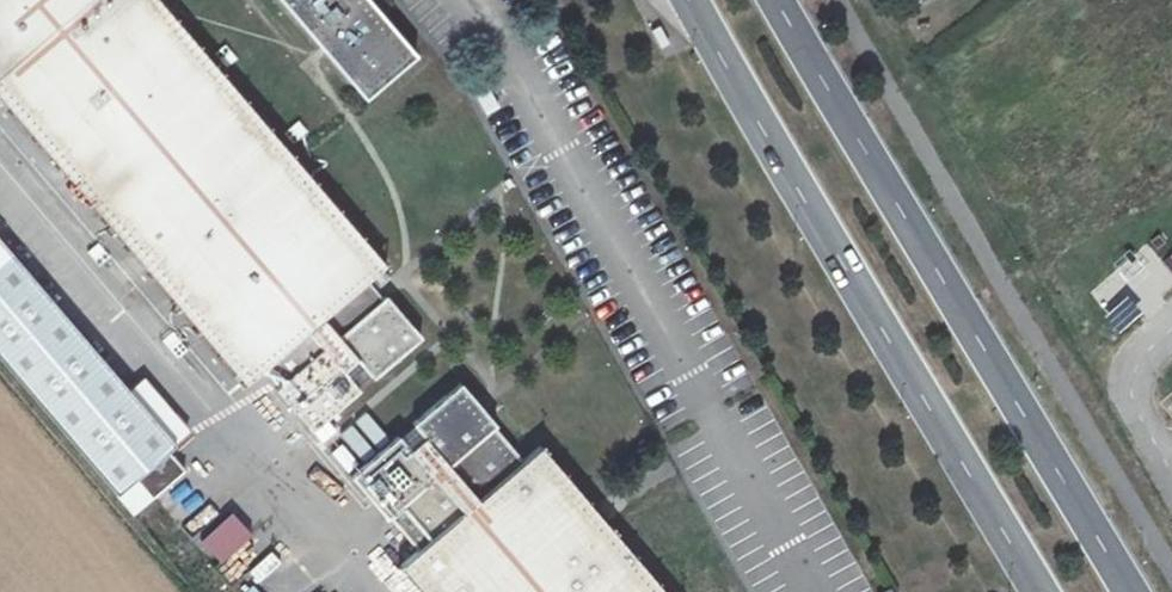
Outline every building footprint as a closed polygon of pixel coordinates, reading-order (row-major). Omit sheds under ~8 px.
[(245,383),(261,369),(312,429),(421,336),(386,296),(382,299),(366,281),(385,264),(160,0),(0,0),(0,97),(245,383)] [(365,99),(417,55),(370,0),(280,0),(365,99)] [(0,239),(0,358),(134,514),(185,471),(168,450),(176,444),(0,239)] [(145,379),(130,391),(176,444),(189,432),(145,379)] [(417,551),(399,566),(422,591),(666,591),(541,445),(523,460),(476,405),(480,402),(461,381),(351,475),(417,551)] [(225,567),(254,534),(230,512),(201,545),(225,567)]
